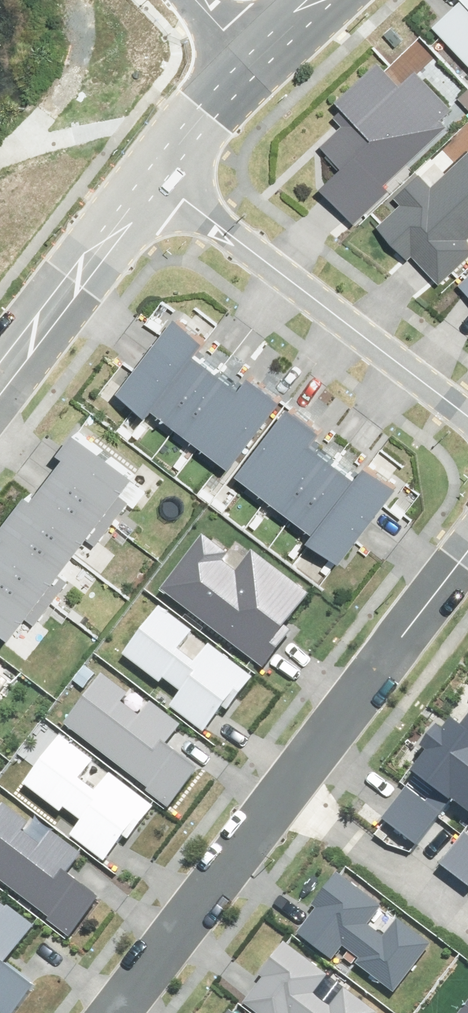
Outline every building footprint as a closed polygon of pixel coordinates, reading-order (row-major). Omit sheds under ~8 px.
[(430,19),(467,59),(467,0),(451,0),(430,19)] [(317,190),(325,198),(350,226),(387,192),(383,188),(445,132),(438,124),(450,113),(410,69),(397,81),(379,61),(327,108),(346,128),(321,150),(339,170),(317,190)] [(432,187),(421,174),(391,200),(397,208),(375,227),(392,246),(407,262),(414,256),(438,282),(467,256),(467,247),(464,242),(467,239),(467,155),(432,187)] [(179,310),(122,388),(152,409),(157,403),(198,347),(209,332),(179,310)] [(198,347),(157,403),(181,421),(223,364),(198,347)] [(246,381),(223,364),(181,421),(204,438),(246,381)] [(246,381),(204,438),(236,461),(286,393),(254,370),(246,381)] [(240,468),(272,492),(314,436),(322,425),(291,401),(240,468)] [(137,471),(78,427),(63,447),(69,451),(54,472),(113,517),(129,496),(122,491),(137,471)] [(294,509),(337,453),(314,436),(272,492),(294,509)] [(294,509),(319,527),(361,471),(337,453),(294,509)] [(314,533),(344,555),(402,479),(372,457),(361,471),(319,527),(314,533)] [(113,517),(54,472),(38,493),(32,488),(17,507),(76,552),(91,532),(98,538),(113,517)] [(17,507),(2,527),(8,532),(0,542),(0,558),(51,597),(70,574),(63,569),(76,552),(17,507)] [(207,531),(169,582),(269,658),(291,629),(283,623),(305,594),(250,553),(238,569),(223,558),(230,549),(207,531)] [(0,558),(0,622),(14,633),(30,612),(36,617),(51,597),(0,558)] [(165,594),(126,647),(179,685),(173,692),(213,721),(256,661),(165,594)] [(108,666),(66,718),(182,809),(214,768),(175,738),(191,718),(162,695),(148,713),(129,698),(137,689),(108,666)] [(459,788),(467,777),(467,716),(462,724),(452,716),(447,723),(441,719),(423,742),(429,747),(414,766),(453,796),(459,788)] [(59,727),(20,780),(80,823),(74,831),(114,859),(158,799),(59,727)] [(467,795),(467,777),(459,788),(467,795)] [(416,841),(441,811),(410,785),(384,815),(416,841)] [(69,929),(99,891),(65,865),(76,851),(47,828),(41,835),(0,803),(0,875),(69,929)] [(467,833),(445,862),(467,881),(467,833)] [(311,900),(293,923),(324,948),(331,940),(386,983),(420,940),(325,865),(303,893),(311,900)] [(3,1012),(6,1012),(25,987),(1,970),(33,926),(0,902),(0,1011),(3,1012)] [(237,996),(259,1012),(275,1012),(364,1012),(269,938),(247,966),(255,973),(237,996)] [(439,1012),(467,1012),(467,975),(439,1012)]
